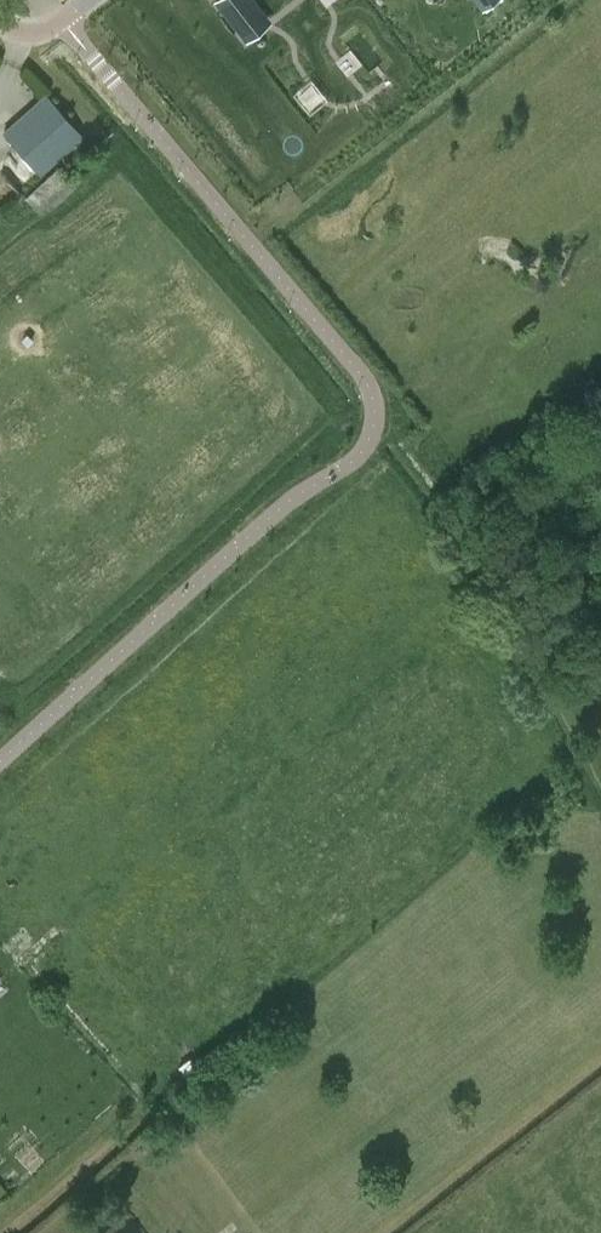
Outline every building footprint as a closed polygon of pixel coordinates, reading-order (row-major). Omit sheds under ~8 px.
[(251,0),(217,0),(216,1),(239,29),(247,39),(266,24),(269,22),(251,0)] [(47,93),(4,131),(21,152),(1,173),(20,192),(82,137),(47,93)]
